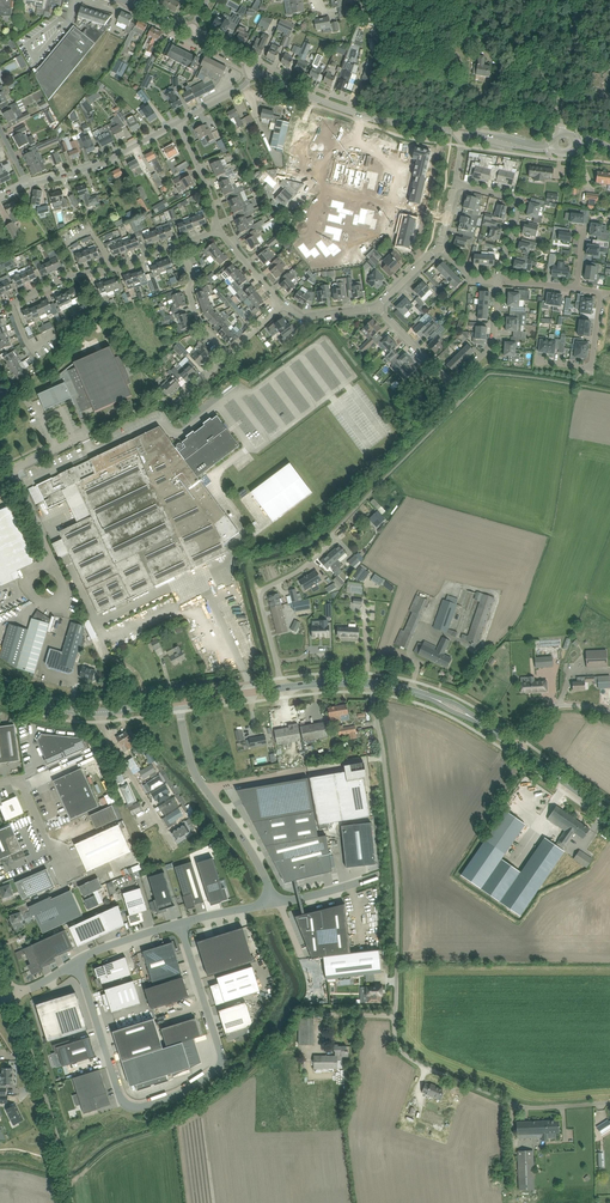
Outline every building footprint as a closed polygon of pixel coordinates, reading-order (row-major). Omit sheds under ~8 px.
[(3,20),(10,21),(10,16),(16,17),(16,8),(15,7),(16,1),(11,1),(11,0),(4,0),(3,20)] [(31,5),(38,6),(38,8),(37,8),(36,14),(44,15),(45,11),(46,11),(47,3),(48,0),(44,0),(32,0),(31,5)] [(169,8),(176,12),(181,4),(180,4),(182,1),(181,0),(173,0),(169,8)] [(284,1),(287,16),(293,15),(293,13),(298,13),(304,12),(304,11),(303,11),(302,3),(303,2),(302,0),(287,0),(286,0),(276,0),(276,2),(284,1)] [(333,8),(344,6),(342,0),(332,0),(333,8)] [(39,81),(49,100),(107,28),(112,19),(110,18),(113,14),(105,12),(104,14),(90,10),(91,8),(83,4),(81,10),(76,24),(80,27),(83,24),(87,28),(86,29),(83,33),(80,31),(76,27),(43,67),(38,71),(39,73),(36,76),(39,81)] [(242,6),(237,14),(239,15),(243,17),(247,8),(242,6)] [(122,12),(120,17),(118,21),(127,25),(124,32),(129,34),(135,24),(134,23),(131,22),(133,17),(122,12)] [(217,28),(225,33),(227,30),(229,28),(234,31),(241,19),(234,15),(229,22),(223,18),(222,20),(217,17),(216,19),(216,20),(215,22),(214,23),(213,25),(218,27),(217,28)] [(263,25),(263,26),(270,28),(272,19),(262,16),(260,24),(263,25)] [(315,20),(316,26),(317,30),(330,27),(333,26),(334,31),(339,30),(338,28),(337,22),(332,23),(330,24),(329,18),(315,20)] [(287,19),(286,21),(281,19),(278,26),(291,32),(294,25),(292,24),(293,22),(287,19)] [(148,25),(140,21),(136,27),(135,26),(132,31),(131,31),(125,44),(129,46),(135,33),(142,36),(144,31),(145,31),(148,25)] [(237,32),(240,34),(237,40),(245,44),(249,35),(245,33),(247,29),(240,26),(237,32)] [(148,37),(142,48),(148,51),(150,45),(158,30),(153,27),(148,36),(148,37)] [(148,51),(152,53),(163,33),(158,30),(150,45),(148,51)] [(460,39),(465,45),(473,37),(468,32),(460,39)] [(255,43),(251,51),(260,55),(269,36),(263,33),(261,39),(259,45),(256,43),(255,43)] [(289,38),(285,36),(281,46),(285,48),(289,38)] [(297,58),(300,59),(296,69),(300,71),(299,73),(303,75),(307,66),(309,63),(305,61),(306,58),(307,55),(312,45),(311,45),(304,42),(297,58)] [(164,55),(170,58),(176,47),(170,44),(170,45),(166,51),(164,55)] [(280,48),(277,47),(273,45),(272,46),(270,49),(267,57),(275,61),(280,48)] [(298,55),(301,48),(294,45),(291,51),(298,55)] [(170,58),(176,61),(182,50),(176,47),(177,47),(176,47),(170,58)] [(176,61),(182,64),(188,53),(182,50),(176,61)] [(182,64),(188,67),(194,56),(193,56),(188,53),(182,64)] [(289,69),(293,60),(288,58),(290,55),(286,53),(281,63),(285,65),(285,66),(289,69)] [(311,72),(310,75),(314,77),(313,79),(317,81),(320,76),(321,73),(321,72),(322,69),(318,67),(323,56),(317,54),(312,65),(314,66),(311,72)] [(150,57),(147,64),(144,69),(148,71),(156,57),(151,55),(150,57)] [(194,56),(188,67),(194,70),(200,59),(194,56)] [(476,75),(490,77),(491,67),(484,66),(484,56),(479,56),(478,64),(477,64),(477,65),(474,65),(473,74),(476,75)] [(227,68),(205,57),(201,66),(203,67),(197,78),(204,82),(200,83),(202,87),(212,81),(216,87),(219,83),(227,68)] [(114,77),(120,80),(122,76),(123,75),(128,65),(117,59),(111,71),(116,74),(114,77)] [(340,84),(338,90),(345,93),(346,89),(347,88),(351,90),(353,84),(352,84),(355,78),(351,77),(353,73),(352,72),(354,65),(345,62),(339,77),(342,78),(340,84)] [(328,72),(325,78),(324,82),(328,84),(327,85),(332,87),(335,79),(331,77),(332,74),(328,72)] [(604,83),(604,78),(601,78),(601,74),(593,73),(591,86),(596,87),(595,91),(602,91),(603,83),(604,83)] [(121,81),(128,85),(130,81),(127,80),(127,79),(123,77),(121,81)] [(141,86),(147,89),(152,79),(146,77),(141,86)] [(7,100),(11,98),(9,94),(12,92),(10,89),(19,84),(17,81),(4,87),(0,89),(0,90),(2,89),(4,92),(0,94),(0,105),(7,101),(7,100)] [(99,81),(94,87),(85,97),(86,99),(88,98),(91,103),(101,97),(99,94),(100,93),(99,93),(105,86),(99,81)] [(200,83),(194,87),(191,88),(189,86),(186,88),(188,92),(183,95),(187,103),(188,104),(191,102),(191,101),(216,88),(216,87),(212,81),(202,87),(200,83)] [(142,90),(137,94),(145,103),(150,100),(142,90)] [(183,105),(178,97),(175,91),(166,95),(170,101),(170,102),(174,110),(183,105)] [(16,118),(17,118),(23,115),(20,109),(25,107),(22,100),(8,107),(10,110),(4,114),(9,123),(16,119),(16,118)] [(146,116),(150,123),(158,117),(153,110),(149,106),(140,112),(143,117),(146,116)] [(228,113),(231,119),(234,124),(237,123),(240,128),(244,126),(235,109),(228,113)] [(271,147),(277,148),(276,151),(283,153),(283,149),(288,128),(289,123),(280,121),(281,117),(273,115),(274,112),(263,109),(261,118),(267,119),(271,120),(271,123),(276,124),(275,130),(271,147)] [(17,118),(20,123),(31,117),(29,112),(23,115),(17,118)] [(118,115),(121,120),(126,126),(128,125),(131,129),(131,128),(132,131),(137,129),(140,128),(140,127),(135,116),(127,120),(125,116),(124,116),(123,113),(118,115)] [(117,123),(121,120),(118,115),(118,114),(113,118),(117,123)] [(245,118),(250,127),(254,124),(250,115),(245,118)] [(293,116),(292,121),(304,124),(302,129),(316,132),(317,127),(311,125),(312,121),(293,116)] [(25,124),(15,130),(18,135),(22,133),(28,130),(25,124)] [(112,129),(114,132),(117,139),(121,137),(122,137),(123,138),(125,136),(125,135),(122,128),(121,128),(119,125),(112,129)] [(93,132),(96,138),(99,143),(101,142),(103,146),(111,142),(114,141),(110,133),(106,126),(98,130),(93,132)] [(208,139),(209,142),(215,139),(210,129),(206,130),(204,126),(195,130),(200,140),(205,137),(207,140),(208,139)] [(289,131),(288,136),(307,141),(308,137),(315,138),(316,132),(309,131),(302,129),(301,134),(289,131)] [(78,141),(80,144),(82,149),(86,148),(88,153),(96,150),(88,130),(83,132),(86,137),(78,141)] [(18,135),(14,137),(20,148),(28,143),(30,142),(31,146),(36,144),(35,141),(36,141),(35,140),(33,136),(28,138),(26,134),(24,136),(22,133),(18,135)] [(227,143),(228,142),(230,146),(233,145),(231,141),(230,141),(227,134),(224,136),(227,143)] [(288,136),(287,141),(299,144),(298,149),(311,152),(313,146),(306,145),(307,141),(288,136)] [(62,137),(59,138),(64,152),(68,151),(65,141),(64,142),(62,137)] [(69,153),(70,154),(72,160),(81,156),(79,153),(82,152),(76,140),(70,143),(74,151),(69,153)] [(47,141),(43,142),(36,145),(38,150),(49,145),(47,141)] [(165,150),(168,156),(169,158),(169,157),(171,161),(175,159),(173,155),(177,153),(173,146),(165,150)] [(415,148),(413,159),(417,160),(416,166),(413,176),(415,177),(424,179),(424,178),(426,169),(431,152),(415,148)] [(296,154),(283,151),(283,156),(302,160),(303,156),(310,158),(311,152),(298,149),(296,154)] [(145,156),(148,161),(148,162),(152,160),(159,174),(164,172),(153,151),(145,156)] [(24,156),(29,166),(38,161),(43,159),(40,153),(35,156),(33,152),(30,153),(24,156)] [(52,154),(54,160),(56,166),(60,164),(57,156),(56,153),(55,153),(54,154),(52,154)] [(475,164),(475,163),(472,162),(469,175),(475,177),(475,179),(480,180),(486,157),(480,155),(479,159),(480,159),(481,160),(479,166),(476,165),(475,164)] [(302,160),(283,156),(284,161),(294,163),(293,168),(307,172),(308,166),(301,164),(302,160)] [(265,157),(256,162),(258,168),(267,163),(265,157)] [(489,180),(492,181),(496,166),(496,168),(493,167),(493,168),(491,169),(488,169),(490,163),(491,162),(492,162),(493,158),(486,157),(480,180),(489,183),(489,180)] [(211,164),(214,171),(227,165),(225,159),(220,160),(211,164)] [(504,184),(510,160),(504,159),(503,162),(504,162),(504,164),(503,170),(500,169),(499,167),(499,166),(496,166),(492,181),(493,181),(493,179),(499,180),(498,182),(504,184)] [(129,164),(131,169),(135,177),(143,173),(140,167),(137,160),(129,164)] [(516,184),(520,171),(517,171),(516,172),(515,173),(512,172),(513,166),(515,165),(516,166),(517,162),(512,161),(510,160),(504,184),(510,185),(510,183),(516,184)] [(38,161),(29,166),(34,176),(43,171),(38,161)] [(186,161),(175,168),(173,165),(169,167),(174,175),(178,173),(189,166),(186,161)] [(1,183),(10,179),(6,171),(5,172),(4,169),(1,163),(0,164),(0,182),(1,183)] [(223,174),(224,177),(234,173),(232,168),(229,169),(227,165),(214,171),(216,177),(223,174)] [(336,166),(333,180),(340,182),(342,173),(345,174),(347,167),(343,166),(343,168),(336,166)] [(529,177),(534,177),(534,181),(545,182),(545,179),(552,180),(554,169),(530,166),(529,177)] [(112,172),(115,178),(116,179),(124,175),(120,168),(112,172)] [(278,169),(277,175),(298,180),(299,176),(305,177),(307,172),(293,168),(292,174),(284,172),(284,168),(278,169)] [(278,169),(267,171),(268,171),(268,173),(275,180),(275,179),(278,176),(279,176),(276,175),(278,169)] [(257,172),(249,180),(253,185),(263,175),(262,171),(257,172)] [(368,171),(366,178),(370,179),(368,188),(375,190),(379,173),(368,171)] [(349,172),(347,183),(354,185),(356,174),(349,172)] [(609,184),(609,174),(598,172),(596,182),(609,184)] [(219,183),(222,190),(235,184),(233,179),(236,177),(234,173),(224,177),(225,180),(219,183)] [(356,174),(354,185),(361,187),(363,175),(356,174)] [(174,180),(177,187),(176,187),(179,193),(181,193),(180,192),(182,191),(183,191),(186,189),(195,184),(190,176),(185,179),(182,175),(174,180)] [(415,177),(414,183),(424,185),(426,179),(424,178),(424,179),(415,177)] [(163,185),(159,178),(155,180),(159,187),(163,185)] [(268,184),(262,190),(266,194),(264,196),(268,200),(271,197),(274,199),(271,203),(280,212),(285,207),(283,205),(288,201),(288,202),(294,196),(291,194),(294,191),(296,192),(303,185),(304,185),(305,185),(284,180),(280,184),(285,189),(276,199),(271,194),(274,191),(268,184)] [(414,183),(412,189),(423,192),(424,185),(414,183)] [(90,193),(89,190),(87,184),(77,188),(80,196),(84,195),(88,207),(93,205),(100,203),(97,195),(90,197),(89,194),(90,193)] [(235,184),(222,190),(225,196),(232,192),(233,195),(243,191),(241,187),(237,188),(235,184)] [(137,188),(141,195),(144,201),(148,198),(145,192),(141,185),(137,188)] [(412,189),(411,196),(421,198),(423,192),(412,189)] [(34,190),(32,204),(38,205),(38,208),(37,208),(39,215),(50,212),(48,205),(40,207),(40,206),(43,191),(34,190)] [(51,194),(52,200),(53,203),(62,201),(63,208),(68,207),(66,198),(64,199),(63,191),(51,194)] [(467,195),(465,202),(476,204),(477,198),(481,199),(482,195),(475,193),(474,197),(467,195)] [(596,201),(598,201),(599,194),(587,193),(586,200),(589,200),(596,201)] [(69,196),(75,208),(79,205),(78,203),(78,202),(77,201),(74,194),(69,196)] [(229,201),(231,207),(244,202),(241,194),(237,195),(237,197),(229,201)] [(411,196),(409,202),(420,205),(421,198),(411,196)] [(146,213),(145,213),(146,217),(153,215),(151,211),(150,209),(149,210),(141,198),(137,200),(139,204),(140,203),(146,213)] [(530,203),(528,209),(539,212),(541,204),(550,206),(551,203),(538,199),(537,204),(530,203)] [(153,208),(156,213),(169,206),(166,200),(153,208)] [(332,200),(331,207),(338,208),(337,212),(340,212),(347,214),(353,216),(354,211),(342,208),(344,202),(332,200)] [(9,215),(12,221),(13,222),(6,226),(14,239),(21,235),(15,223),(19,221),(17,218),(15,212),(19,210),(14,201),(5,206),(9,215)] [(169,211),(172,220),(176,218),(173,210),(178,207),(179,209),(182,208),(181,206),(185,205),(183,202),(180,203),(177,204),(168,210),(169,211)] [(244,202),(231,207),(234,214),(244,210),(245,212),(254,208),(252,203),(246,206),(244,202)] [(470,210),(469,214),(476,216),(479,216),(482,206),(476,204),(465,202),(463,208),(470,210)] [(494,217),(504,220),(505,215),(504,215),(506,207),(498,204),(496,212),(495,212),(494,217)] [(247,217),(256,212),(254,208),(245,212),(247,217)] [(355,214),(353,224),(358,225),(358,223),(364,224),(368,209),(361,208),(359,215),(355,214)] [(368,209),(364,224),(371,226),(370,228),(375,230),(378,219),(373,218),(375,211),(368,209)] [(539,212),(528,209),(527,216),(534,218),(533,222),(541,224),(543,216),(538,215),(539,212)] [(197,216),(196,216),(200,225),(207,223),(202,210),(196,213),(197,216)] [(135,218),(131,211),(126,213),(127,215),(124,217),(125,220),(129,219),(130,221),(135,218)] [(329,214),(327,221),(341,224),(343,218),(346,218),(347,214),(340,212),(339,216),(329,214)] [(570,222),(583,224),(585,213),(572,212),(570,222)] [(461,216),(460,222),(470,225),(472,219),(475,220),(476,216),(469,214),(468,218),(461,216)] [(196,216),(190,218),(190,220),(194,229),(194,228),(200,225),(196,216)] [(235,220),(238,226),(248,222),(252,220),(254,219),(253,216),(246,219),(245,216),(235,220)] [(404,217),(403,224),(416,227),(417,223),(415,223),(416,220),(404,217)] [(138,218),(134,220),(140,236),(144,235),(147,245),(154,242),(150,233),(149,229),(143,231),(142,229),(138,218)] [(491,221),(484,219),(483,224),(491,226),(488,238),(495,240),(495,239),(499,240),(502,229),(496,227),(497,222),(491,221)] [(130,222),(134,232),(138,230),(134,220),(130,222)] [(190,220),(184,222),(187,232),(194,229),(190,220)] [(248,222),(238,226),(241,233),(250,229),(249,226),(254,224),(252,220),(248,222)] [(256,229),(257,228),(261,226),(265,223),(263,220),(262,220),(254,225),(256,229)] [(184,222),(183,221),(177,223),(181,234),(187,232),(184,222)] [(470,225),(460,222),(459,223),(458,223),(457,227),(458,227),(458,229),(469,231),(470,225)] [(590,236),(598,237),(597,240),(609,242),(609,241),(609,234),(609,231),(606,230),(606,226),(602,226),(602,225),(597,224),(597,223),(592,222),(592,224),(591,224),(591,228),(590,228),(590,231),(590,236)] [(169,223),(163,225),(168,239),(174,236),(170,227),(169,223)] [(526,236),(530,237),(530,235),(535,236),(538,225),(537,225),(531,223),(530,226),(524,225),(522,233),(526,234),(526,236)] [(403,224),(401,231),(413,234),(413,231),(415,232),(416,227),(403,224)] [(156,228),(157,230),(157,232),(160,240),(161,242),(168,239),(163,225),(156,228)] [(326,225),(324,232),(332,234),(330,241),(337,245),(339,236),(338,236),(340,229),(326,225)] [(554,226),(552,239),(553,235),(559,236),(558,240),(563,241),(562,243),(570,245),(572,234),(561,232),(561,228),(554,226)] [(260,236),(256,229),(249,234),(251,238),(246,240),(252,249),(264,242),(261,235),(260,236)] [(157,230),(150,233),(154,242),(160,240),(157,232),(157,230)] [(282,231),(275,237),(267,244),(270,247),(278,241),(277,239),(281,236),(283,237),(285,236),(282,231)] [(401,231),(399,238),(412,241),(413,237),(412,237),(413,234),(401,231)] [(454,245),(461,246),(460,247),(464,248),(464,247),(465,248),(467,243),(471,244),(472,237),(469,236),(463,235),(462,238),(456,237),(454,245)] [(127,250),(124,242),(122,237),(120,238),(121,241),(117,243),(120,253),(127,250)] [(137,237),(130,240),(134,250),(140,247),(138,242),(137,237)] [(399,238),(398,246),(409,248),(410,245),(411,246),(412,241),(399,238)] [(322,239),(316,244),(326,258),(331,254),(333,257),(341,251),(338,246),(333,243),(327,247),(322,239)] [(117,243),(115,240),(105,244),(107,249),(107,248),(110,247),(114,255),(120,253),(117,243)] [(134,250),(130,240),(124,242),(127,250),(127,252),(134,250)] [(519,243),(518,247),(519,247),(518,249),(524,251),(523,253),(528,255),(529,252),(530,248),(532,249),(534,249),(535,246),(536,246),(537,243),(534,242),(528,240),(527,244),(520,242),(520,243),(519,243)] [(588,245),(587,255),(587,256),(591,257),(591,255),(598,256),(599,252),(608,253),(608,249),(608,248),(609,242),(597,240),(596,246),(588,245)] [(206,249),(209,254),(217,247),(213,243),(206,249)] [(304,243),(298,247),(307,259),(312,255),(315,259),(321,254),(315,247),(310,251),(304,243)] [(209,254),(213,258),(220,251),(217,247),(209,254)] [(90,251),(93,259),(93,261),(100,258),(96,248),(90,251)] [(274,256),(271,252),(268,248),(258,256),(265,264),(274,256)] [(89,249),(83,251),(86,261),(93,259),(90,251),(89,249)] [(374,249),(367,255),(370,259),(376,265),(380,262),(378,260),(381,256),(374,249)] [(86,261),(83,251),(75,254),(79,264),(87,262),(86,261)] [(216,260),(217,261),(225,254),(224,252),(222,253),(220,251),(213,258),(215,260),(216,260)] [(383,268),(387,272),(391,276),(397,270),(396,269),(398,267),(398,265),(396,263),(401,259),(397,255),(394,251),(385,260),(388,264),(383,268)] [(51,260),(51,262),(55,269),(61,266),(59,261),(61,260),(57,253),(49,256),(51,260)] [(225,254),(217,261),(221,265),(229,258),(225,254)] [(6,259),(3,260),(6,266),(14,262),(12,256),(6,259)] [(279,257),(276,260),(271,264),(275,268),(271,271),(277,278),(286,270),(283,268),(286,266),(279,257)] [(170,258),(163,261),(167,271),(168,270),(173,268),(170,258)] [(515,260),(514,267),(517,268),(516,271),(522,273),(523,270),(524,270),(530,271),(532,265),(545,268),(546,264),(530,260),(529,260),(524,258),(523,262),(515,260)] [(49,274),(45,265),(42,266),(38,259),(33,262),(36,270),(39,269),(43,277),(49,274)] [(367,263),(370,266),(373,269),(376,266),(373,262),(370,259),(367,263)] [(163,261),(156,263),(156,264),(157,265),(160,273),(167,271),(163,261)] [(51,262),(45,265),(49,274),(55,271),(55,269),(51,262)] [(436,269),(441,274),(448,267),(443,262),(436,269)] [(587,266),(586,273),(595,274),(598,274),(600,264),(591,262),(590,266),(587,266)] [(153,273),(149,274),(151,280),(155,290),(156,291),(157,294),(161,293),(159,290),(155,278),(155,277),(161,275),(160,273),(157,265),(156,264),(153,265),(153,266),(150,267),(153,273)] [(221,274),(226,280),(229,277),(238,269),(237,270),(232,265),(225,271),(221,274)] [(552,276),(568,278),(570,268),(554,265),(552,276)] [(25,267),(18,270),(21,276),(25,283),(31,280),(27,271),(25,268),(25,267)] [(441,274),(446,278),(453,272),(448,267),(441,274)] [(37,278),(33,268),(27,271),(31,280),(37,278)] [(230,285),(235,281),(243,274),(238,269),(229,277),(226,280),(227,278),(232,284),(230,285)] [(290,272),(288,273),(283,277),(286,280),(281,284),(288,292),(295,286),(293,283),(297,280),(295,278),(297,276),(296,275),(297,274),(293,269),(290,272)] [(21,276),(18,270),(19,272),(17,273),(10,276),(14,283),(16,282),(18,288),(25,285),(25,283),(21,276)] [(144,270),(137,272),(141,283),(148,280),(144,270)] [(380,274),(376,270),(369,277),(372,280),(368,283),(372,287),(374,285),(377,289),(382,285),(379,283),(384,278),(380,274)] [(430,278),(433,281),(435,280),(432,277),(433,276),(428,271),(425,273),(427,275),(427,276),(430,279),(430,278)] [(137,272),(131,275),(134,283),(134,285),(141,283),(137,272)] [(170,279),(170,281),(171,284),(182,280),(179,272),(174,274),(175,277),(170,279)] [(446,278),(450,283),(457,277),(453,272),(446,278)] [(130,273),(123,276),(129,289),(135,287),(134,285),(134,283),(131,275),(130,273)] [(586,273),(585,280),(589,280),(588,284),(596,285),(596,284),(596,281),(594,281),(595,274),(586,273)] [(230,285),(237,293),(245,286),(243,284),(247,280),(243,274),(235,281),(230,285)] [(0,278),(1,279),(7,293),(7,292),(13,289),(9,280),(10,279),(8,275),(0,278)] [(352,277),(346,278),(347,283),(347,284),(348,290),(352,290),(353,298),(363,296),(362,291),(362,285),(353,287),(352,277)] [(450,283),(455,289),(462,282),(457,277),(450,283)] [(116,278),(110,281),(114,291),(120,288),(121,291),(124,290),(121,281),(118,282),(116,278)] [(333,285),(333,290),(334,294),(335,300),(342,299),(342,296),(345,296),(344,282),(343,278),(337,279),(337,283),(334,283),(333,285)] [(103,281),(96,284),(100,294),(101,296),(107,293),(107,291),(104,283),(103,281)] [(110,281),(104,283),(107,291),(107,293),(114,291),(110,281)] [(423,282),(418,286),(426,294),(428,297),(433,292),(430,290),(430,289),(423,282)] [(197,293),(199,300),(209,296),(212,295),(208,284),(199,288),(200,292),(197,293)] [(248,298),(256,291),(252,285),(247,289),(245,286),(237,293),(235,295),(242,303),(248,298)] [(330,295),(329,289),(329,285),(322,286),(322,291),(318,292),(319,297),(317,297),(318,302),(320,302),(320,303),(324,303),(323,302),(327,301),(326,295),(330,295)] [(426,294),(418,286),(413,291),(421,298),(426,294)] [(74,287),(67,290),(68,292),(72,301),(72,300),(73,299),(78,297),(74,287)] [(314,292),(310,291),(307,291),(307,294),(300,289),(297,294),(294,299),(299,302),(300,301),(305,304),(308,300),(313,301),(314,295),(314,292)] [(509,293),(508,299),(524,301),(524,300),(529,301),(530,291),(523,290),(517,290),(516,293),(509,293)] [(173,299),(174,302),(184,299),(184,298),(185,297),(184,294),(183,293),(182,294),(182,292),(175,295),(174,291),(166,294),(169,301),(173,299)] [(248,298),(252,303),(260,297),(256,292),(257,291),(256,291),(248,298)] [(68,292),(61,295),(68,308),(74,305),(72,301),(68,292)] [(553,306),(555,293),(554,293),(553,293),(552,293),(551,294),(548,293),(547,301),(543,301),(541,309),(548,310),(549,306),(553,306)] [(557,294),(555,293),(553,306),(560,307),(560,309),(563,310),(564,305),(561,304),(562,295),(559,295),(559,294),(558,294),(557,294)] [(593,300),(583,298),(584,295),(577,294),(576,305),(592,307),(593,300)] [(57,302),(55,304),(58,309),(59,312),(62,311),(68,308),(61,295),(55,298),(57,302)] [(101,296),(96,297),(100,307),(104,306),(101,296)] [(199,300),(201,306),(212,303),(209,296),(199,300)] [(260,297),(252,303),(249,306),(253,310),(252,311),(255,315),(262,309),(260,306),(265,302),(260,297)] [(415,300),(421,307),(424,304),(418,297),(415,300)] [(406,298),(401,303),(409,311),(413,306),(406,298)] [(58,313),(54,303),(50,305),(48,299),(41,302),(42,304),(47,313),(48,315),(52,313),(52,314),(53,314),(54,315),(58,313)] [(172,310),(173,314),(179,312),(181,311),(180,308),(186,305),(184,299),(174,302),(171,303),(172,307),(172,310)] [(524,301),(508,299),(508,306),(516,307),(515,312),(525,313),(526,307),(524,307),(524,301)] [(201,306),(204,315),(214,309),(212,303),(201,306)] [(409,311),(401,303),(396,307),(404,315),(409,311)] [(42,304),(36,307),(40,316),(47,313),(42,304)] [(592,307),(576,305),(575,309),(580,309),(580,313),(591,314),(592,307)] [(30,310),(33,317),(34,319),(40,316),(36,307),(30,310)] [(204,315),(210,321),(220,312),(216,307),(214,309),(204,315)] [(28,324),(35,321),(33,317),(30,310),(29,308),(22,311),(27,320),(28,324)] [(172,314),(174,320),(176,325),(179,323),(189,320),(189,319),(190,318),(189,314),(187,315),(187,313),(181,316),(179,312),(173,314),(172,314)] [(218,323),(220,326),(227,320),(230,316),(227,313),(225,315),(221,312),(220,312),(210,321),(211,321),(210,322),(212,325),(213,324),(215,326),(218,323)] [(418,326),(414,330),(414,331),(414,332),(416,334),(417,334),(420,337),(426,331),(429,335),(433,331),(435,329),(437,327),(431,321),(433,319),(427,313),(419,320),(422,323),(418,326)] [(398,317),(406,325),(409,322),(401,314),(398,317)] [(507,317),(506,324),(517,325),(521,325),(522,314),(521,314),(515,314),(515,318),(507,317)] [(278,332),(279,332),(288,324),(287,323),(287,322),(287,321),(287,320),(286,320),(285,320),(283,318),(276,323),(274,320),(266,327),(270,333),(276,329),(278,332)] [(364,328),(368,332),(373,337),(377,333),(381,329),(378,325),(378,324),(376,322),(376,323),(373,319),(364,328)] [(189,320),(179,323),(180,327),(177,328),(179,335),(186,332),(185,329),(192,326),(189,320)] [(218,333),(223,338),(231,330),(228,328),(232,325),(227,320),(220,326),(223,329),(218,333)] [(580,320),(579,327),(591,329),(591,325),(590,325),(591,322),(580,320)] [(44,324),(45,325),(47,330),(53,327),(50,322),(44,324)] [(476,326),(476,333),(487,333),(487,327),(480,326),(480,323),(470,322),(469,326),(476,326)] [(288,324),(279,332),(282,335),(278,338),(283,345),(290,340),(287,336),(294,331),(292,328),(293,327),(293,326),(292,325),(291,325),(290,325),(289,324),(288,324)] [(432,334),(436,338),(428,346),(435,353),(442,346),(440,343),(442,340),(441,339),(444,336),(441,334),(447,328),(443,324),(430,336),(432,334)] [(514,331),(513,337),(522,338),(522,332),(521,332),(521,325),(517,325),(506,324),(506,331),(514,331)] [(31,329),(29,326),(25,328),(28,334),(27,334),(28,337),(33,334),(31,329)] [(591,329),(579,327),(578,335),(589,336),(589,333),(590,333),(591,329)] [(231,330),(223,338),(228,343),(230,341),(232,344),(243,333),(240,330),(237,333),(233,328),(231,330)] [(9,339),(8,339),(11,338),(8,332),(5,333),(0,335),(0,343),(9,339)] [(467,339),(461,333),(458,335),(464,341),(467,339)] [(487,333),(476,333),(475,336),(473,336),(473,342),(475,344),(479,344),(479,339),(486,340),(487,333)] [(384,345),(386,348),(394,340),(392,338),(392,339),(388,336),(384,340),(381,336),(375,342),(379,345),(381,348),(384,345)] [(543,352),(547,353),(548,341),(545,341),(545,337),(537,336),(536,347),(539,347),(539,352),(540,352),(540,353),(542,353),(543,353),(543,352)] [(371,338),(363,346),(360,349),(363,352),(366,350),(371,345),(373,342),(374,342),(371,338)] [(548,341),(547,353),(550,353),(550,354),(550,355),(553,355),(553,354),(554,354),(555,349),(559,350),(560,343),(561,339),(552,338),(552,342),(548,341)] [(576,344),(576,349),(587,351),(588,343),(583,343),(584,339),(574,338),(573,344),(576,344)] [(0,343),(0,346),(1,350),(11,346),(9,339),(0,343)] [(198,344),(193,349),(205,361),(208,359),(207,358),(210,356),(206,352),(208,349),(200,340),(198,342),(198,344)] [(385,357),(389,361),(398,353),(394,349),(398,345),(395,342),(395,341),(394,340),(386,348),(383,351),(387,355),(385,357)] [(179,342),(176,345),(183,353),(186,356),(189,353),(179,342)] [(468,344),(463,349),(470,356),(475,351),(468,344)] [(176,345),(174,349),(181,356),(183,353),(176,345)] [(38,394),(40,399),(45,410),(46,410),(45,409),(72,398),(74,404),(75,404),(77,402),(82,412),(95,407),(97,407),(98,410),(132,396),(127,385),(132,383),(120,355),(115,358),(110,347),(77,362),(74,363),(74,364),(62,372),(61,373),(60,374),(59,375),(58,377),(57,378),(56,379),(56,381),(55,382),(55,384),(55,386),(55,387),(38,394)] [(205,361),(193,349),(191,352),(191,355),(192,357),(199,366),(202,363),(202,364),(205,361)] [(463,349),(458,354),(465,361),(470,356),(463,349)] [(587,351),(576,349),(571,349),(571,352),(575,353),(575,357),(586,358),(586,357),(587,358),(588,354),(587,354),(587,351)] [(4,358),(8,363),(16,357),(19,356),(15,350),(9,354),(4,358)] [(406,353),(406,354),(405,353),(401,357),(398,353),(389,361),(393,365),(398,360),(403,365),(411,357),(406,353)] [(458,354),(453,359),(460,366),(465,361),(458,354)] [(179,363),(182,366),(189,360),(186,356),(179,363)] [(6,364),(11,370),(19,364),(15,359),(16,358),(16,357),(8,363),(6,364)] [(411,357),(403,365),(399,369),(407,377),(414,370),(411,367),(415,363),(412,360),(412,359),(411,357)] [(460,366),(453,359),(447,365),(455,373),(457,371),(456,369),(460,366)] [(189,360),(182,367),(192,377),(197,373),(193,369),(195,366),(190,361),(189,360)] [(15,376),(16,375),(24,369),(26,368),(22,362),(19,364),(11,370),(15,376)] [(170,369),(179,379),(181,377),(187,382),(188,383),(190,380),(190,379),(192,377),(182,367),(181,366),(178,370),(175,367),(171,370),(170,369)] [(24,369),(16,375),(20,381),(29,375),(24,369)] [(171,376),(166,380),(169,383),(177,392),(179,389),(178,388),(181,386),(178,383),(181,381),(179,379),(170,369),(167,372),(171,376)] [(169,383),(166,380),(161,385),(162,385),(159,388),(166,395),(169,392),(171,395),(173,393),(174,394),(177,392),(169,383)] [(302,403),(297,406),(301,412),(310,407),(304,397),(300,400),(302,403)] [(282,410),(283,412),(280,414),(286,424),(295,419),(288,407),(282,410)] [(176,448),(160,427),(98,456),(98,455),(91,459),(91,460),(37,486),(44,499),(48,497),(49,499),(45,501),(48,508),(66,500),(78,523),(60,532),(85,585),(84,585),(89,595),(89,594),(98,613),(228,551),(224,544),(240,532),(227,515),(226,515),(198,477),(239,446),(227,430),(227,429),(217,416),(212,420),(211,418),(203,424),(205,426),(195,433),(193,431),(186,437),(188,438),(182,442),(184,445),(183,445),(182,444),(181,443),(180,443),(177,444),(177,445),(177,446),(177,447),(176,448)] [(235,464),(238,470),(252,461),(249,456),(235,464)] [(290,463),(251,492),(273,522),(312,493),(290,463)] [(244,489),(239,493),(242,498),(248,494),(244,489)] [(14,580),(10,574),(36,562),(36,561),(10,505),(7,507),(0,510),(0,587),(14,580)] [(378,511),(371,518),(375,523),(374,524),(377,527),(385,519),(378,511)] [(52,543),(59,558),(69,554),(63,539),(52,543)] [(339,545),(328,555),(340,569),(343,565),(338,560),(346,553),(343,550),(339,545)] [(348,562),(355,570),(359,566),(361,562),(363,558),(358,553),(348,562)] [(340,569),(328,555),(320,562),(324,566),(327,569),(331,566),(336,572),(340,569)] [(359,566),(351,578),(354,580),(355,578),(359,581),(364,581),(369,573),(365,570),(360,566),(359,566)] [(299,581),(305,591),(305,590),(311,587),(310,586),(316,582),(316,583),(322,580),(317,570),(316,571),(300,581),(299,581)] [(375,574),(372,580),(380,586),(384,580),(375,574)] [(345,584),(337,576),(333,580),(341,588),(345,584)] [(326,588),(328,593),(337,588),(334,583),(326,588)] [(195,597),(192,589),(177,594),(180,602),(195,597)] [(297,594),(296,589),(290,591),(292,602),(299,601),(298,600),(302,599),(301,593),(297,594)] [(278,594),(268,596),(271,608),(281,605),(278,594)] [(463,634),(461,639),(461,638),(467,640),(471,642),(470,645),(477,647),(478,644),(494,598),(483,594),(480,602),(468,636),(463,634)] [(413,612),(405,631),(401,629),(395,643),(401,646),(405,648),(407,649),(413,635),(421,615),(428,600),(416,595),(409,611),(413,612)] [(443,599),(433,628),(453,635),(452,636),(456,637),(458,632),(454,631),(455,631),(454,631),(449,629),(457,604),(456,604),(458,598),(448,595),(446,600),(443,599)] [(292,603),(289,603),(290,605),(291,605),(292,609),(295,608),(296,612),(308,610),(311,609),(309,600),(307,600),(294,603),(292,603)] [(281,605),(271,608),(278,634),(288,631),(281,605)] [(56,615),(58,612),(43,606),(42,609),(56,615)] [(17,668),(31,672),(30,675),(33,676),(34,673),(51,619),(38,610),(38,611),(35,616),(34,619),(32,618),(29,630),(10,624),(0,657),(17,668)] [(89,619),(84,622),(92,641),(98,638),(89,619)] [(295,620),(290,629),(296,632),(301,623),(295,620)] [(321,626),(312,627),(313,637),(329,636),(329,626),(328,626),(328,621),(321,621),(321,626)] [(74,669),(78,653),(80,653),(85,636),(83,636),(85,629),(83,626),(72,622),(63,652),(51,649),(47,663),(49,667),(69,673),(73,671),(74,669)] [(359,628),(338,627),(338,635),(338,636),(342,636),(342,637),(345,637),(346,636),(350,636),(350,637),(352,637),(352,636),(354,636),(354,637),(356,637),(358,637),(358,635),(359,628)] [(419,642),(416,647),(414,652),(447,668),(452,658),(444,655),(451,641),(443,637),(436,651),(435,650),(436,647),(425,641),(423,644),(419,642)] [(151,642),(155,650),(162,647),(157,639),(151,642)] [(572,643),(577,647),(581,643),(577,639),(572,643)] [(167,652),(171,660),(174,665),(186,659),(182,651),(181,651),(179,646),(177,644),(174,646),(175,648),(167,652)] [(586,651),(586,667),(606,666),(606,650),(586,651)] [(536,668),(553,667),(552,656),(535,658),(536,668)] [(83,666),(81,671),(80,677),(93,681),(96,670),(83,666)] [(609,675),(594,676),(586,677),(577,678),(577,682),(573,682),(573,690),(585,689),(585,682),(586,682),(594,681),(594,684),(598,684),(598,689),(609,688),(609,678),(609,675)] [(547,691),(547,680),(535,681),(534,677),(528,677),(528,682),(521,682),(522,693),(547,691)] [(347,705),(336,707),(338,716),(337,716),(337,721),(342,720),(341,715),(348,714),(348,711),(347,705)] [(338,716),(336,707),(328,708),(330,722),(337,721),(337,716),(338,716)] [(283,718),(274,718),(274,712),(271,712),(272,728),(284,728),(283,718)] [(327,737),(326,728),(325,722),(301,727),(304,741),(327,737)] [(302,749),(301,740),(298,727),(298,723),(293,724),(288,725),(289,727),(275,730),(276,736),(277,745),(298,741),(299,750),(302,749)] [(19,761),(14,725),(0,727),(0,763),(19,761)] [(338,726),(339,735),(350,733),(351,739),(358,738),(355,726),(343,728),(343,725),(338,726)] [(235,731),(238,741),(245,739),(243,730),(235,731)] [(126,732),(121,735),(130,748),(137,744),(134,739),(132,740),(126,732)] [(87,740),(84,741),(83,738),(42,734),(38,740),(46,760),(45,760),(47,766),(90,747),(87,740)] [(130,748),(121,735),(116,738),(125,752),(127,750),(130,748)] [(247,740),(248,746),(248,747),(251,747),(251,748),(267,745),(266,741),(265,735),(250,738),(250,739),(247,740)] [(145,755),(148,760),(147,761),(147,762),(148,763),(149,764),(156,760),(151,752),(145,755)] [(126,762),(134,774),(140,770),(133,758),(126,762)] [(309,778),(319,825),(370,816),(364,779),(367,778),(364,762),(344,766),(345,772),(309,778)] [(152,764),(140,772),(144,778),(150,774),(151,777),(157,773),(156,771),(156,770),(152,764)] [(99,806),(82,768),(54,781),(71,819),(99,806)] [(118,782),(125,779),(122,773),(115,776),(118,782)] [(163,776),(167,782),(174,794),(176,793),(177,794),(178,793),(179,794),(181,792),(180,791),(181,790),(179,787),(178,787),(176,784),(174,786),(166,774),(163,776)] [(147,784),(144,786),(148,792),(151,791),(165,783),(160,775),(146,783),(147,784)] [(237,790),(285,883),(333,872),(326,835),(318,837),(308,778),(237,790)] [(128,784),(120,787),(128,804),(126,805),(127,809),(129,808),(133,806),(132,803),(136,801),(128,784)] [(151,794),(156,801),(157,800),(159,803),(170,797),(168,794),(170,792),(166,784),(151,794)] [(5,821),(24,813),(16,796),(7,800),(5,797),(1,798),(0,795),(0,809),(5,821)] [(168,801),(159,807),(160,810),(164,815),(170,812),(179,806),(174,797),(168,801)] [(133,806),(129,808),(132,815),(143,810),(139,803),(133,806)] [(182,806),(188,816),(194,812),(189,804),(186,806),(185,804),(182,805),(182,806)] [(122,817),(118,808),(114,810),(112,806),(90,816),(96,829),(122,817)] [(556,806),(553,811),(547,819),(565,831),(556,845),(563,849),(574,833),(583,839),(587,834),(590,829),(556,806)] [(166,817),(163,819),(167,825),(170,824),(172,826),(177,823),(176,820),(183,816),(179,809),(166,817)] [(505,811),(461,875),(500,902),(521,872),(501,859),(525,824),(505,811)] [(186,821),(193,831),(196,829),(189,819),(186,821)] [(342,826),(346,868),(376,864),(371,823),(342,826)] [(75,844),(88,872),(132,852),(119,824),(75,844)] [(172,832),(176,840),(190,831),(185,824),(172,832)] [(10,825),(0,830),(0,859),(12,854),(15,861),(20,859),(19,857),(24,856),(10,825)] [(521,872),(500,902),(520,916),(565,851),(545,838),(521,872)] [(574,859),(587,867),(592,859),(580,850),(574,859)] [(197,863),(210,903),(220,899),(221,902),(228,899),(225,888),(222,889),(212,858),(197,863)] [(184,896),(183,896),(187,909),(195,907),(195,905),(204,902),(192,862),(175,867),(184,896)] [(10,885),(5,886),(0,888),(3,898),(14,895),(13,894),(19,891),(23,900),(55,886),(47,869),(16,882),(17,887),(11,888),(10,885)] [(163,911),(166,910),(167,910),(167,909),(168,908),(166,908),(165,904),(174,901),(165,872),(149,877),(156,899),(154,900),(158,914),(163,912),(163,911)] [(98,878),(79,886),(84,897),(84,896),(86,900),(84,900),(89,910),(94,907),(100,905),(99,904),(103,902),(98,890),(103,888),(101,883),(98,878)] [(107,883),(111,894),(116,893),(112,881),(107,883)] [(141,888),(123,893),(130,915),(128,916),(131,926),(140,923),(140,922),(144,921),(142,915),(143,915),(142,912),(148,910),(141,888)] [(11,918),(10,919),(12,924),(13,923),(15,926),(13,926),(15,930),(20,928),(23,927),(20,921),(23,920),(35,915),(43,933),(64,924),(78,918),(83,915),(71,890),(52,899),(51,897),(20,911),(20,912),(11,916),(11,918)] [(351,953),(345,904),(295,917),(312,958),(321,956),(323,956),(351,953)] [(125,925),(119,905),(70,928),(78,946),(125,925)] [(243,927),(197,942),(208,976),(254,962),(243,927)] [(43,969),(43,967),(56,961),(54,957),(74,948),(65,930),(24,949),(31,965),(29,966),(33,974),(42,970),(43,970),(44,969),(43,969)] [(143,951),(153,982),(182,973),(172,942),(143,951)] [(351,953),(323,956),(326,979),(382,973),(379,950),(378,950),(351,953)] [(126,957),(95,969),(98,978),(100,978),(102,984),(131,975),(126,957)] [(219,984),(211,986),(217,1004),(216,1004),(217,1005),(260,991),(253,966),(217,978),(219,984)] [(183,977),(145,989),(151,1009),(190,997),(183,977)] [(103,996),(105,1003),(109,1002),(112,1012),(141,1003),(133,981),(105,990),(106,994),(102,995),(102,996),(103,996)] [(361,987),(361,1001),(368,1001),(368,1002),(380,1002),(381,995),(382,995),(382,984),(376,984),(376,987),(367,987),(361,987)] [(76,992),(36,1004),(48,1042),(88,1030),(76,992)] [(225,1032),(228,1041),(235,1038),(235,1037),(246,1034),(246,1033),(252,1022),(246,1002),(219,1011),(219,1010),(225,1031),(225,1032)] [(197,1021),(195,1016),(190,1018),(191,1019),(161,1029),(167,1047),(201,1036),(199,1029),(200,1029),(197,1021)] [(163,1048),(154,1018),(113,1031),(130,1086),(136,1085),(138,1090),(152,1086),(151,1085),(155,1084),(155,1085),(169,1080),(168,1080),(167,1075),(191,1067),(183,1042),(163,1048)] [(299,1019),(299,1025),(299,1045),(314,1045),(314,1025),(314,1018),(299,1019)] [(56,1052),(52,1053),(55,1063),(61,1062),(63,1066),(96,1056),(90,1037),(70,1043),(69,1041),(54,1045),(55,1049),(56,1052)] [(335,1045),(335,1051),(335,1056),(314,1056),(314,1068),(338,1068),(338,1060),(339,1060),(344,1060),(344,1056),(349,1056),(349,1051),(347,1051),(347,1046),(339,1046),(339,1045),(335,1045)] [(13,1068),(2,1068),(2,1074),(0,1074),(0,1079),(2,1079),(2,1088),(0,1088),(0,1095),(6,1095),(7,1095),(7,1088),(6,1088),(6,1085),(13,1085),(13,1079),(13,1074),(13,1068)] [(98,1109),(111,1104),(100,1069),(73,1078),(84,1113),(98,1109)] [(439,1083),(434,1081),(433,1082),(428,1080),(425,1089),(430,1091),(429,1092),(443,1098),(446,1091),(444,1090),(446,1087),(439,1084),(439,1083)] [(10,1110),(7,1111),(7,1112),(9,1116),(14,1125),(23,1120),(21,1116),(18,1110),(16,1106),(14,1107),(10,1109),(10,1110)] [(414,1119),(417,1109),(411,1107),(408,1117),(414,1119)] [(442,1126),(445,1118),(424,1110),(421,1118),(435,1124),(434,1128),(442,1131),(444,1127),(442,1126)] [(517,1122),(517,1128),(517,1138),(544,1137),(544,1141),(548,1141),(547,1133),(559,1133),(559,1120),(517,1122)] [(608,1120),(598,1127),(602,1134),(609,1129),(609,1121),(608,1120)] [(518,1151),(519,1190),(535,1190),(534,1151),(518,1151)]
